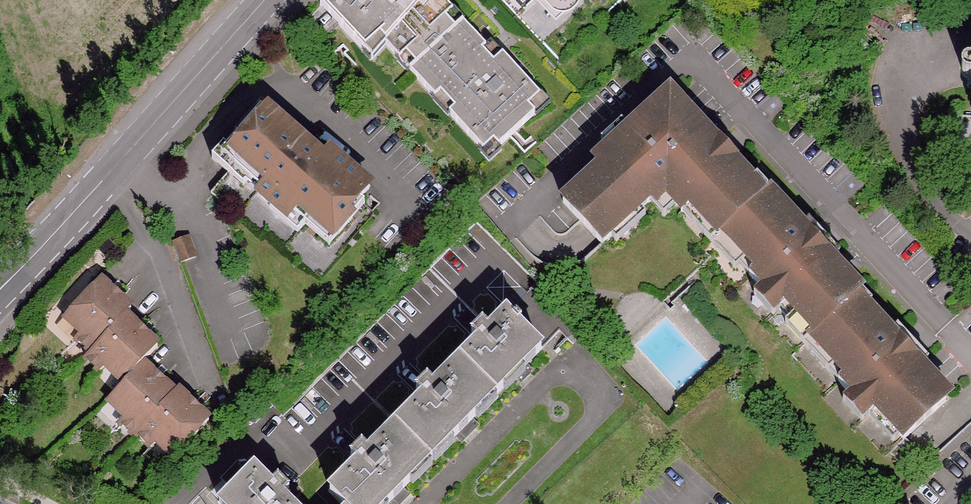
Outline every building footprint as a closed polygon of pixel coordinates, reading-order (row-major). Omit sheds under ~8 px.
[(324,10),(373,66),(387,50),(403,67),(410,61),(420,71),(413,79),(438,105),(444,100),(459,117),(453,122),(487,160),(498,150),(503,155),(539,122),(532,115),(544,103),(509,65),(499,73),(488,61),(491,57),(466,30),(458,37),(448,26),(455,18),(439,0),(333,0),(324,10)] [(557,21),(580,0),(566,0),(562,3),(559,0),(538,0),(557,21)] [(448,26),(458,37),(466,30),(468,27),(458,16),(455,18),(448,26)] [(493,59),(491,57),(488,61),(499,73),(509,65),(499,54),(493,59)] [(970,57),(966,58),(963,62),(963,66),(964,69),(966,70),(970,71),(970,57)] [(410,61),(403,67),(401,69),(411,80),(413,79),(420,71),(410,61)] [(676,117),(683,111),(686,108),(662,82),(637,105),(645,114),(661,100),(676,117)] [(444,100),(438,105),(436,107),(452,123),(453,122),(459,117),(444,100)] [(900,436),(904,433),(943,398),(914,366),(908,372),(902,366),(905,363),(887,343),(884,346),(878,339),(884,333),(860,307),(850,296),(854,292),(826,260),(820,265),(814,259),(815,257),(799,237),(796,239),(790,232),(796,228),(772,201),(761,189),(757,193),(746,182),(727,159),(713,171),(698,154),(711,143),(683,111),(676,117),(661,100),(645,114),(639,120),(635,116),(592,154),(597,161),(559,195),(597,238),(607,229),(626,211),(623,207),(633,198),(637,202),(646,194),(658,183),(673,200),(680,194),(685,199),(689,196),(700,207),(696,211),(715,232),(719,228),(743,255),(747,252),(756,263),(747,271),(759,285),(777,305),(787,296),(795,305),(792,308),(811,330),(807,334),(832,362),(836,359),(843,368),(842,369),(835,376),(848,391),(866,410),(875,403),(885,413),(882,417),(896,431),(900,436)] [(546,101),(544,103),(532,115),(539,122),(541,124),(555,112),(546,101)] [(306,141),(265,107),(232,146),(220,160),(233,171),(216,191),(268,233),(272,229),(317,265),(337,241),(313,221),(321,212),(345,232),(360,214),(354,209),(366,195),(375,182),(335,149),(330,154),(318,143),(307,156),(298,149),(306,141)] [(713,171),(727,159),(733,153),(717,137),(711,143),(698,154),(713,171)] [(228,143),(217,157),(220,160),(232,146),(228,143)] [(498,150),(487,160),(486,161),(494,169),(506,159),(503,155),(498,150)] [(761,189),(772,201),(776,197),(755,174),(746,182),(757,193),(761,189)] [(658,183),(646,194),(660,211),(673,200),(658,183)] [(366,195),(354,209),(360,214),(372,200),(366,195)] [(708,238),(710,237),(715,232),(696,211),(700,207),(689,196),(685,199),(679,204),(708,238)] [(626,211),(607,229),(613,234),(642,208),(637,202),(633,198),(623,207),(626,211)] [(313,221),(337,241),(345,232),(321,212),(313,221)] [(820,265),(826,260),(837,250),(807,219),(796,228),(790,232),(796,239),(799,237),(815,257),(814,259),(820,265)] [(719,228),(715,232),(710,237),(743,274),(744,274),(747,271),(756,263),(747,252),(743,255),(719,228)] [(76,336),(90,349),(124,311),(130,304),(119,294),(123,290),(112,280),(109,284),(99,274),(64,311),(82,329),(76,336)] [(770,311),(774,309),(777,305),(759,285),(751,291),(770,311)] [(850,296),(860,307),(868,300),(858,288),(854,292),(850,296)] [(787,296),(777,305),(774,309),(835,376),(842,369),(843,368),(836,359),(832,362),(807,334),(811,330),(792,308),(795,305),(787,296)] [(134,321),(124,311),(90,349),(85,355),(100,368),(106,362),(123,378),(140,358),(156,341),(145,331),(149,326),(138,317),(134,321)] [(542,350),(520,327),(523,323),(518,318),(515,320),(510,315),(491,332),(485,326),(474,336),(474,337),(480,343),(434,386),(429,381),(419,391),(419,393),(424,399),(369,451),(364,446),(353,457),(359,465),(333,490),(333,491),(345,503),(385,503),(542,350)] [(908,372),(914,366),(925,356),(895,324),(884,333),(878,339),(884,346),(887,343),(905,363),(902,366),(908,372)] [(151,368),(140,358),(123,378),(107,395),(124,411),(118,417),(132,431),(135,429),(172,388),(162,378),(166,374),(155,364),(151,368)] [(175,385),(172,388),(135,429),(149,442),(156,436),(172,451),(206,415),(196,406),(201,401),(190,392),(186,395),(175,385)] [(866,410),(848,391),(836,401),(854,421),(855,420),(866,410)] [(875,403),(866,410),(890,436),(896,431),(882,417),(885,413),(875,403)] [(284,494),(290,488),(280,477),(273,484),(257,466),(221,499),(221,501),(224,503),(293,503),(284,494)]
